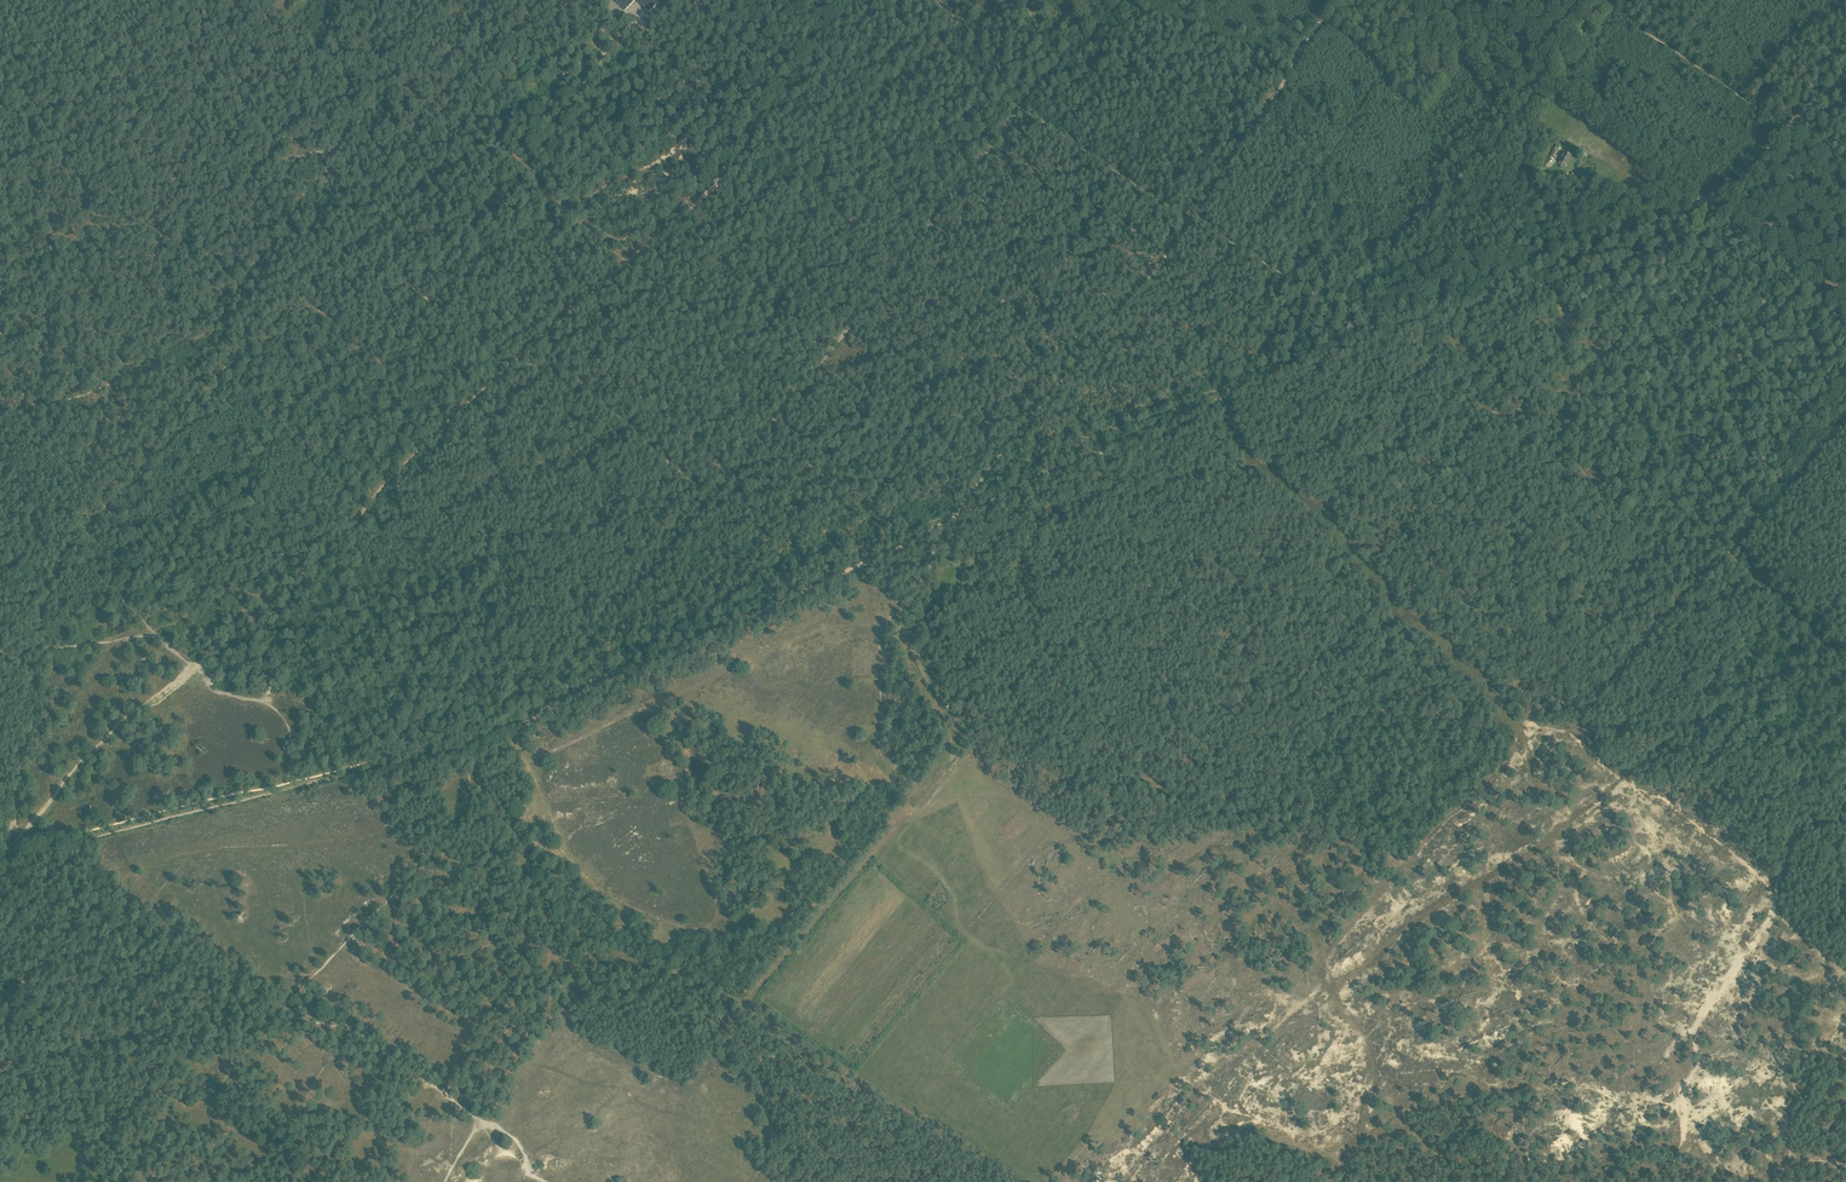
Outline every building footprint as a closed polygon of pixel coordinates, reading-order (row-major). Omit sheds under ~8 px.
[(1566,165),(1571,156),(1564,153),(1559,162),(1566,165)]
